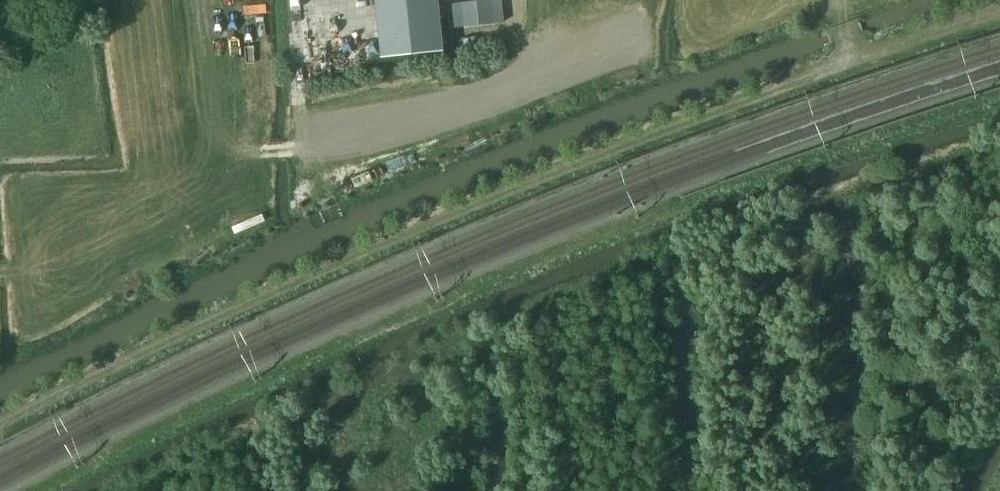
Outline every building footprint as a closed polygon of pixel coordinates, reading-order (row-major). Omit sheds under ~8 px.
[(379,31),(381,56),(431,51),(442,50),(441,33),(437,0),(376,0),(379,31)]
